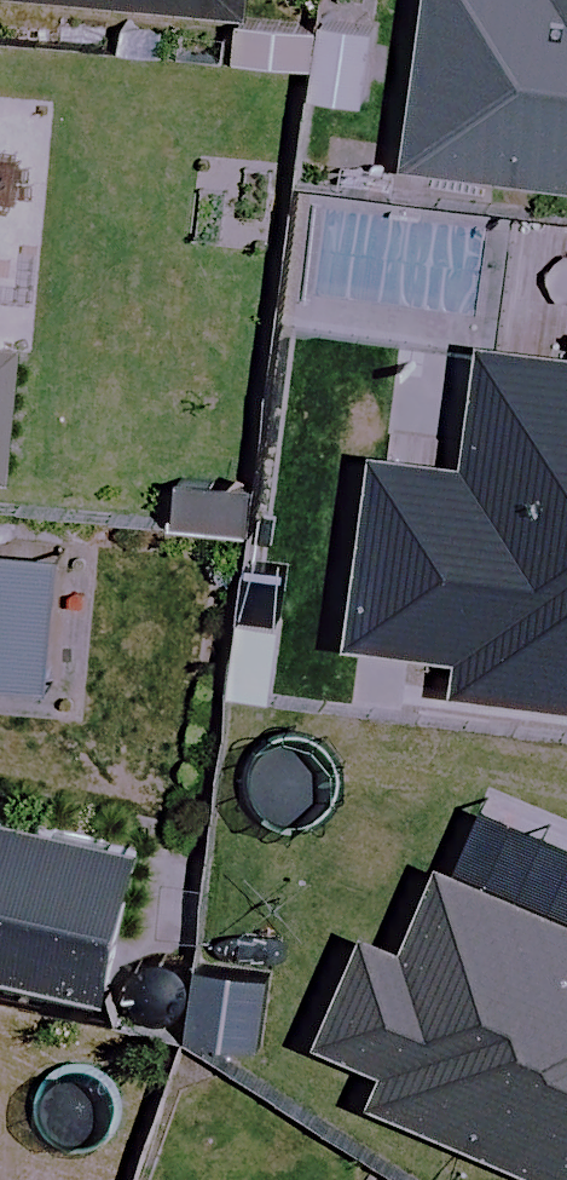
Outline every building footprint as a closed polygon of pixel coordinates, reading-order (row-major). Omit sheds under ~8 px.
[(400,167),(566,195),(566,0),(428,0),(400,167)] [(494,286),(474,471),(382,461),(363,639),(467,650),(462,697),(566,709),(566,294),(494,286)] [(29,359),(0,357),(0,474),(20,475),(29,359)] [(117,991),(151,844),(0,808),(0,964),(117,991)] [(335,1051),(376,1067),(364,1101),(566,1177),(566,883),(487,854),(476,882),(449,871),(418,956),(376,941),(335,1051)]
